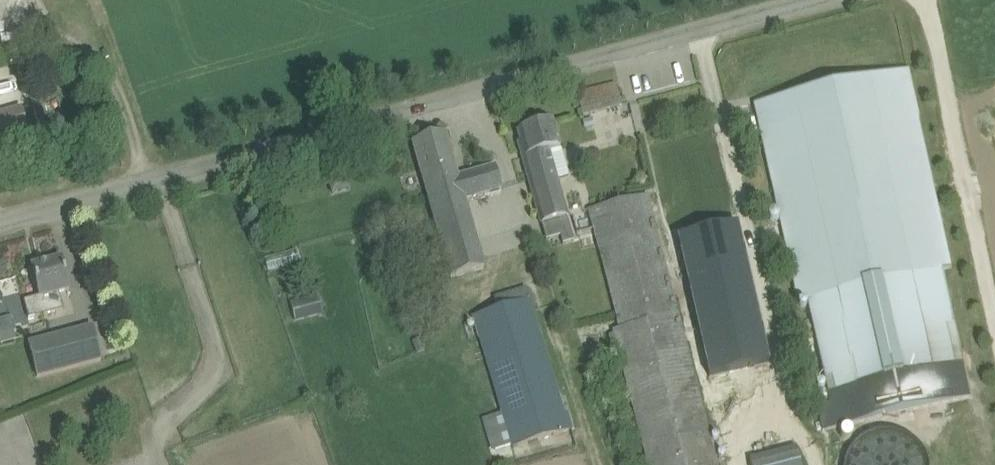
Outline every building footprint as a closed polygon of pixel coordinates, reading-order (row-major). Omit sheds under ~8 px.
[(837,423),(971,397),(946,265),(950,264),(912,67),(760,96),(818,394),(831,391),(837,423)] [(616,83),(577,93),(583,115),(622,105),(616,83)] [(0,114),(0,144),(30,135),(22,108),(0,114)] [(550,152),(558,150),(551,126),(534,130),(536,138),(522,142),(526,157),(523,158),(541,224),(542,224),(547,240),(561,236),(563,244),(575,241),(550,152)] [(502,188),(501,185),(495,166),(458,177),(446,133),(413,143),(418,162),(451,279),(483,270),(463,199),(502,188)] [(651,191),(589,206),(619,327),(617,328),(651,464),(718,464),(651,191)] [(738,223),(678,237),(710,377),(770,363),(738,223)] [(267,269),(298,264),(296,251),(265,256),(267,269)] [(32,267),(39,296),(24,300),(29,319),(64,310),(60,296),(70,294),(62,259),(32,267)] [(480,419),(491,453),(571,429),(531,299),(529,300),(525,287),(493,297),(497,309),(471,317),(500,412),(480,419)] [(318,295),(291,303),(296,323),(324,315),(318,295)] [(0,318),(0,337),(2,342),(17,338),(11,315),(0,318)] [(92,325),(27,342),(37,378),(102,362),(92,325)] [(858,464),(925,464),(922,430),(855,435),(858,464)] [(797,446),(750,458),(752,464),(801,464),(797,446)]
